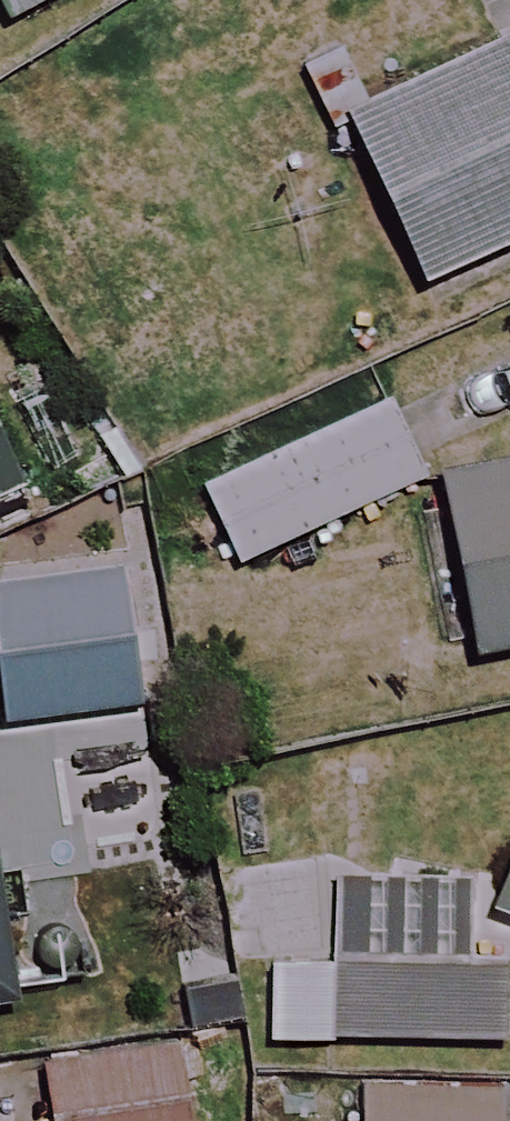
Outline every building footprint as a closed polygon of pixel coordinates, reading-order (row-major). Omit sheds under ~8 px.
[(4,15),(35,0),(0,0),(0,7),(4,15)] [(341,122),(411,280),(509,237),(509,47),(341,122)] [(420,481),(386,403),(189,489),(223,567),(420,481)] [(424,483),(461,658),(509,648),(509,465),(424,483)] [(115,563),(0,578),(0,721),(132,704),(115,563)] [(478,906),(509,918),(509,816),(478,906)] [(463,873),(260,872),(259,1037),(496,1039),(496,954),(462,953),(463,873)] [(167,1049),(39,1064),(45,1120),(175,1120),(167,1049)] [(495,1101),(369,1080),(362,1120),(492,1120),(495,1101)]
